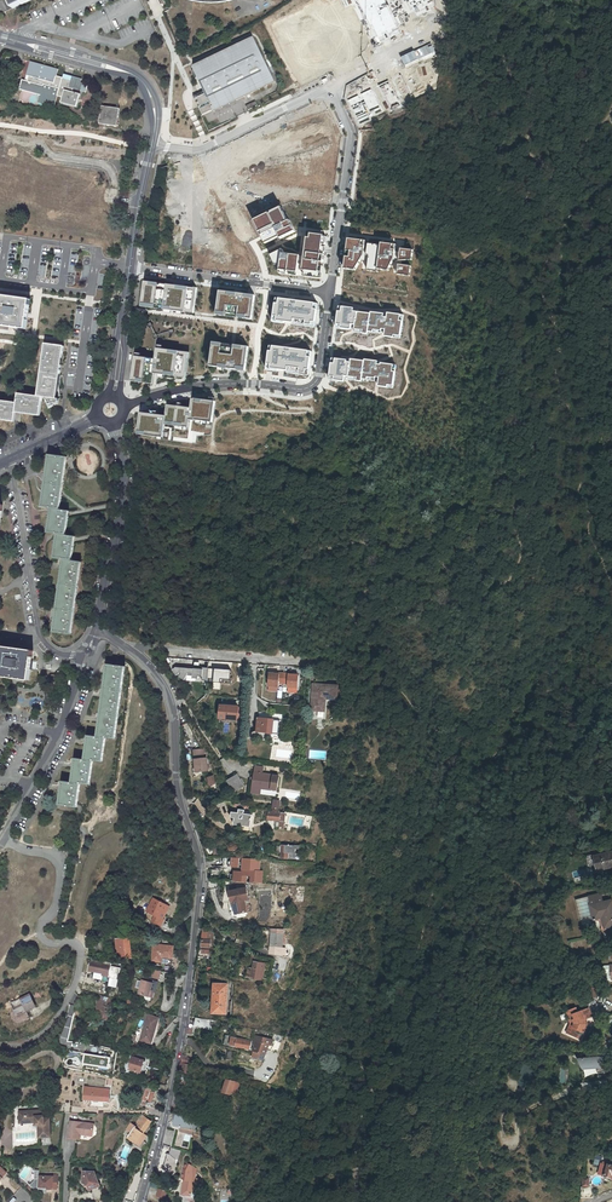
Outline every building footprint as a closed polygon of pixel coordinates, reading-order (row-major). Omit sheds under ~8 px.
[(367,47),(406,30),(399,17),(414,12),(418,17),(432,10),(431,6),(436,4),(435,0),(345,0),(367,47)] [(196,99),(204,117),(274,81),(252,35),(218,51),(191,65),(193,68),(205,94),(196,99)] [(58,70),(29,63),(26,77),(29,77),(27,83),(23,82),(20,91),(41,96),(39,104),(55,108),(58,97),(63,98),(62,103),(77,107),(80,95),(72,93),(73,89),(84,91),(86,84),(79,82),(80,79),(72,77),(71,81),(56,77),(58,70)] [(432,63),(421,67),(430,91),(440,87),(432,63)] [(417,68),(406,72),(417,95),(427,91),(417,68)] [(401,74),(391,79),(402,101),(412,97),(401,74)] [(388,81),(378,85),(391,111),(401,106),(388,81)] [(358,95),(348,100),(359,125),(370,120),(367,113),(370,112),(373,118),(383,114),(370,89),(361,93),(363,99),(361,100),(358,95)] [(120,109),(102,106),(99,124),(117,126),(120,109)] [(294,232),(281,205),(252,220),(265,246),(294,232)] [(99,220),(110,222),(112,211),(101,209),(99,220)] [(324,232),(310,231),(310,235),(306,234),(302,267),(320,269),(324,232)] [(365,238),(347,236),(344,266),(355,267),(363,254),(365,238)] [(396,242),(381,240),(380,244),(377,267),(388,269),(395,256),(396,242)] [(377,267),(380,244),(368,242),(367,252),(369,252),(367,268),(377,269),(377,267)] [(412,248),(400,246),(399,258),(411,258),(412,248)] [(299,253),(281,250),(278,268),(297,270),(299,253)] [(411,264),(398,262),(397,272),(409,274),(411,264)] [(345,278),(344,288),(364,290),(365,280),(345,278)] [(142,306),(194,313),(197,288),(145,282),(142,306)] [(217,315),(253,320),(256,296),(220,291),(217,315)] [(319,301),(276,295),(272,320),(315,326),(319,301)] [(0,296),(0,326),(25,330),(29,299),(0,296)] [(386,319),(387,316),(374,314),(373,317),(356,314),(356,311),(345,310),(344,314),(340,314),(338,327),(344,328),(343,331),(354,333),(355,327),(358,327),(357,332),(366,333),(366,335),(370,336),(370,333),(375,334),(376,331),(384,332),(384,331),(388,331),(387,338),(396,340),(397,337),(403,338),(405,323),(402,323),(403,316),(390,315),(390,319),(386,319)] [(258,366),(262,333),(251,332),(247,365),(258,366)] [(246,371),(249,347),(214,342),(211,366),(246,371)] [(313,348),(269,342),(266,367),(309,373),(313,348)] [(60,375),(60,374),(64,347),(45,345),(42,372),(60,375)] [(156,359),(135,357),(132,381),(153,384),(154,373),(185,378),(189,353),(157,349),(156,359)] [(380,360),(367,358),(367,360),(354,359),(353,362),(349,361),(350,359),(334,357),(331,380),(347,381),(347,376),(359,377),(358,381),(365,381),(365,380),(370,380),(370,377),(378,378),(378,377),(380,377),(379,386),(391,388),(391,384),(396,385),(398,371),(395,370),(395,364),(383,363),(383,364),(379,364),(380,360)] [(42,372),(38,397),(43,397),(44,397),(46,398),(48,406),(51,405),(50,403),(59,404),(60,399),(57,399),(60,375),(42,372)] [(19,394),(18,403),(0,401),(0,420),(15,422),(17,412),(40,416),(43,397),(38,397),(19,394)] [(213,423),(216,403),(193,400),(192,408),(167,405),(166,416),(141,413),(138,434),(163,438),(165,425),(190,428),(191,420),(213,423)] [(67,458),(49,455),(41,508),(51,510),(47,533),(57,535),(53,559),(63,560),(53,632),(69,634),(80,563),(72,561),(76,538),(66,536),(69,512),(60,510),(67,458)] [(2,646),(0,661),(0,676),(28,681),(33,650),(2,646)] [(124,668),(106,665),(95,737),(86,736),(83,760),(74,759),(71,783),(62,782),(58,805),(76,807),(79,784),(88,785),(92,761),(101,762),(105,738),(113,740),(124,668)] [(202,680),(207,681),(208,668),(175,665),(171,669),(177,677),(179,676),(185,679),(187,673),(193,674),(192,677),(198,678),(198,676),(202,676),(202,680)] [(211,688),(219,689),(220,682),(229,683),(231,670),(213,668),(211,688)] [(280,675),(269,674),(268,687),(279,688),(279,685),(284,685),(285,674),(280,674),(280,675)] [(288,689),(298,689),(300,677),(289,676),(289,675),(285,674),(284,685),(289,686),(288,689)] [(338,687),(313,685),(311,711),(324,712),(326,699),(337,700),(338,687)] [(214,718),(235,722),(237,706),(217,703),(214,718)] [(280,720),(259,718),(258,730),(267,731),(267,732),(278,733),(280,720)] [(197,749),(198,771),(210,770),(209,757),(207,757),(207,749),(197,749)] [(263,768),(256,767),(252,787),(252,792),(260,793),(260,789),(271,790),(271,789),(276,790),(279,775),(274,775),(262,773),(263,768)] [(238,775),(228,780),(234,792),(244,786),(238,775)] [(278,809),(279,800),(272,799),(271,809),(278,809)] [(230,824),(238,825),(239,822),(245,823),(247,815),(240,814),(240,810),(235,809),(234,813),(227,812),(226,818),(230,818),(230,824)] [(280,813),(268,812),(268,819),(280,820),(280,813)] [(289,846),(282,845),(282,858),(292,859),(292,853),(289,853),(289,848),(289,846)] [(594,857),(596,870),(611,866),(611,853),(594,857)] [(249,876),(253,877),(252,883),(262,883),(263,871),(259,871),(260,860),(244,858),(244,864),(241,863),(241,858),(234,858),(233,866),(244,867),(244,872),(236,872),(236,881),(249,882),(249,876)] [(574,878),(588,875),(587,869),(573,871),(574,878)] [(248,889),(231,892),(234,903),(235,903),(238,915),(249,913),(247,901),(251,900),(248,889)] [(602,918),(604,927),(611,926),(611,902),(611,901),(604,903),(603,898),(580,903),(585,921),(593,920),(602,918)] [(169,907),(153,899),(147,911),(152,913),(152,912),(155,913),(154,914),(151,920),(158,923),(161,918),(163,919),(169,907)] [(234,903),(231,904),(234,916),(238,919),(250,917),(249,913),(238,915),(235,903),(234,903)] [(203,929),(203,935),(202,938),(216,939),(216,937),(214,937),(214,936),(210,935),(210,930),(203,929)] [(115,939),(117,954),(122,954),(123,958),(130,958),(127,939),(117,939),(117,932),(112,933),(113,939),(115,939)] [(214,941),(202,940),(201,953),(214,954),(214,947),(214,941)] [(175,944),(154,941),(151,957),(161,959),(162,954),(172,956),(175,944)] [(255,960),(251,978),(266,981),(267,979),(263,978),(264,970),(261,969),(262,963),(261,963),(261,961),(257,960),(257,962),(256,962),(256,960),(255,960)] [(105,965),(91,962),(89,972),(90,971),(103,973),(103,975),(108,976),(111,977),(111,979),(110,986),(118,987),(122,968),(106,965),(105,965)] [(285,966),(278,964),(274,976),(281,978),(285,966)] [(603,965),(601,966),(601,971),(603,973),(605,973),(604,979),(606,981),(609,981),(609,979),(609,977),(611,977),(611,965),(603,965)] [(152,969),(151,978),(160,979),(161,970),(152,969)] [(204,972),(196,970),(194,982),(203,984),(204,972)] [(158,984),(144,980),(140,994),(153,997),(155,992),(157,992),(158,984)] [(229,985),(216,983),(213,997),(226,1000),(229,985)] [(604,988),(594,987),(593,996),(603,997),(604,988)] [(31,994),(11,1003),(17,1015),(37,1006),(31,994)] [(213,997),(211,1012),(224,1014),(226,1000),(213,997)] [(109,1003),(103,1002),(102,1008),(101,1012),(107,1013),(108,1010),(109,1003)] [(572,1020),(574,1023),(569,1035),(580,1040),(583,1032),(582,1031),(584,1024),(583,1020),(591,1015),(587,1008),(577,1013),(574,1008),(567,1011),(569,1016),(572,1015),(574,1019),(572,1020)] [(159,1018),(148,1015),(141,1040),(152,1043),(159,1018)] [(209,1029),(212,1030),(214,1021),(195,1017),(194,1022),(189,1021),(188,1027),(196,1029),(196,1026),(209,1029)] [(271,1039),(255,1036),(254,1041),(255,1041),(257,1041),(255,1045),(253,1051),(263,1053),(267,1044),(270,1045),(271,1039)] [(237,1038),(233,1037),(231,1046),(235,1047),(236,1046),(250,1049),(252,1042),(237,1039),(237,1038)] [(610,1051),(594,1049),(593,1056),(579,1057),(580,1066),(601,1066),(601,1060),(609,1061),(610,1051)] [(83,1064),(110,1068),(112,1057),(85,1053),(83,1064)] [(141,1072),(145,1056),(139,1054),(138,1059),(132,1057),(129,1069),(141,1072)] [(191,1074),(193,1065),(190,1065),(181,1063),(179,1071),(191,1074)] [(167,1086),(168,1079),(160,1077),(158,1085),(167,1086)] [(182,1090),(184,1091),(190,1081),(184,1080),(182,1090)] [(240,1083),(227,1080),(223,1092),(230,1094),(231,1092),(237,1094),(240,1083)] [(156,1091),(165,1092),(166,1092),(167,1086),(158,1085),(158,1084),(157,1085),(156,1091)] [(111,1090),(93,1089),(87,1088),(86,1100),(104,1101),(111,1101),(111,1090)] [(21,1124),(39,1123),(40,1136),(51,1135),(50,1117),(46,1118),(46,1115),(42,1115),(42,1111),(20,1112),(21,1124)] [(177,1125),(176,1129),(171,1147),(180,1150),(186,1132),(187,1128),(200,1132),(203,1122),(180,1115),(177,1125)] [(133,1125),(131,1124),(127,1129),(131,1132),(128,1137),(136,1142),(141,1135),(150,1121),(145,1117),(140,1123),(137,1128),(133,1125)] [(90,1124),(71,1121),(69,1137),(78,1139),(78,1133),(87,1134),(91,1133),(92,1127),(90,1124)] [(15,1130),(35,1129),(35,1136),(40,1136),(39,1123),(21,1124),(15,1124),(15,1130)] [(186,1132),(199,1136),(200,1132),(187,1128),(186,1132)] [(168,1169),(166,1174),(170,1175),(169,1177),(174,1178),(178,1164),(182,1165),(184,1151),(180,1150),(171,1147),(169,1154),(166,1153),(163,1168),(168,1169)] [(187,1164),(183,1170),(182,1179),(186,1180),(184,1195),(190,1196),(190,1200),(194,1201),(197,1201),(201,1178),(197,1177),(197,1175),(195,1175),(196,1166),(187,1164)] [(95,1172),(84,1171),(83,1182),(87,1182),(90,1190),(101,1186),(99,1180),(97,1177),(95,1172)] [(39,1189),(58,1190),(58,1176),(53,1176),(53,1177),(40,1177),(40,1181),(39,1189)] [(592,1197),(592,1187),(582,1187),(582,1197),(592,1197)] [(165,1199),(167,1191),(158,1188),(156,1196),(165,1199)]
